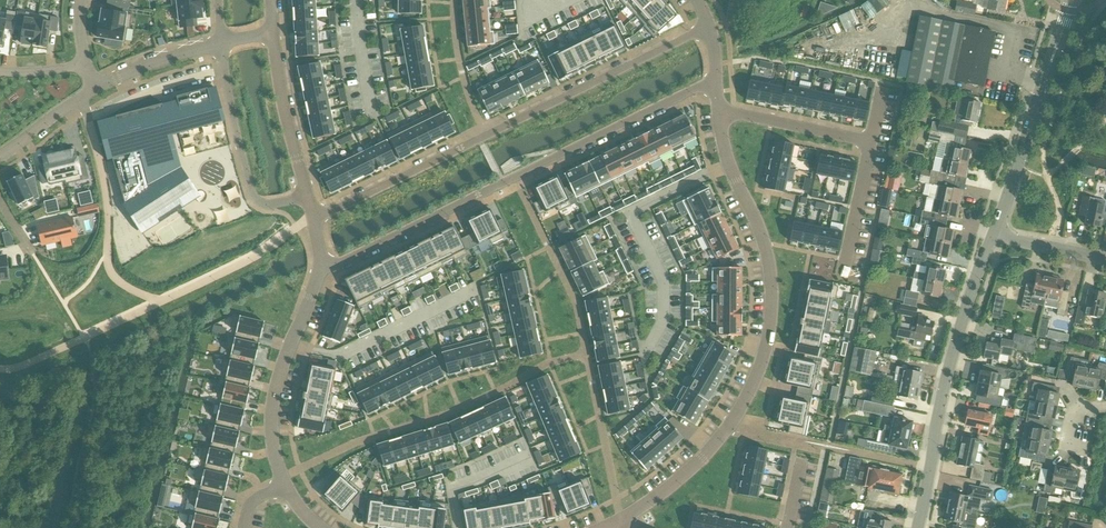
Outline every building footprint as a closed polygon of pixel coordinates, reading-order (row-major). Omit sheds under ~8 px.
[(293,9),(315,7),(315,0),(292,0),(293,9)] [(464,11),(488,8),(488,9),(491,9),(490,0),(463,0),(464,11)] [(629,3),(638,13),(653,0),(633,0),(629,3)] [(638,13),(647,23),(666,7),(660,0),(653,0),(638,13)] [(982,8),(1004,12),(1006,0),(984,0),(982,8)] [(398,1),(398,14),(412,14),(421,14),(421,1),(398,1)] [(202,2),(174,5),(174,6),(176,21),(179,21),(180,28),(193,26),(193,19),(203,18),(202,13),(204,13),(204,12),(202,2)] [(957,2),(955,11),(955,12),(974,16),(976,6),(957,2)] [(99,23),(99,24),(127,28),(127,29),(130,29),(132,15),(127,14),(128,7),(114,5),(113,12),(109,11),(101,10),(99,23)] [(315,7),(293,9),(294,21),(316,19),(315,7)] [(666,7),(647,23),(656,34),(675,17),(666,7)] [(488,8),(464,11),(465,23),(489,20),(488,9),(488,8)] [(18,10),(16,24),(23,25),(20,42),(23,43),(23,44),(30,46),(31,44),(33,44),(33,46),(38,19),(24,17),(25,11),(18,10)] [(3,43),(6,26),(13,27),(15,13),(8,12),(7,18),(0,16),(0,43),(3,43)] [(38,19),(33,46),(47,48),(49,30),(57,32),(59,17),(52,16),(51,22),(38,19)] [(908,73),(906,82),(951,92),(953,81),(983,87),(995,33),(984,30),(984,28),(978,26),(978,29),(919,17),(912,52),(901,50),(897,70),(908,73)] [(316,19),(294,21),(295,33),(317,31),(316,19)] [(489,20),(465,23),(466,35),(491,32),(490,32),(489,20)] [(99,23),(97,37),(105,39),(109,39),(108,46),(121,48),(122,41),(125,42),(127,29),(127,28),(99,24),(99,23)] [(614,25),(602,31),(614,54),(625,48),(614,25)] [(418,27),(400,30),(403,42),(425,38),(422,26),(418,27)] [(317,31),(295,33),(295,45),(318,43),(317,31)] [(602,31),(592,36),(603,59),(614,54),(602,31)] [(491,32),(466,35),(467,47),(477,46),(478,47),(485,47),(486,45),(489,45),(494,44),(493,34),(493,32),(490,32),(491,32)] [(592,36),(581,42),(592,64),(592,65),(603,60),(603,59),(592,36)] [(425,38),(403,42),(405,54),(427,50),(425,38)] [(581,42),(570,47),(581,70),(592,64),(581,42)] [(318,43),(295,45),(296,57),(319,56),(318,43)] [(508,47),(502,49),(504,53),(505,55),(511,53),(508,47)] [(570,47),(559,52),(570,75),(581,70),(570,47)] [(427,50),(405,54),(407,66),(429,62),(427,50)] [(559,52),(547,57),(548,58),(559,80),(559,81),(571,75),(570,75),(559,52)] [(484,58),(478,61),(480,65),(481,67),(487,64),(484,58)] [(537,60),(525,66),(537,90),(549,84),(545,74),(537,60)] [(429,62),(407,66),(409,78),(431,74),(429,62)] [(320,63),(298,67),(300,80),(322,75),(320,63)] [(525,66),(513,72),(524,96),(537,90),(525,66)] [(513,72),(501,78),(513,102),(524,96),(513,72)] [(431,74),(409,78),(411,90),(416,89),(416,91),(416,92),(425,90),(425,88),(433,86),(431,74)] [(322,75),(300,80),(303,91),(325,87),(322,75)] [(501,78),(489,83),(501,107),(513,102),(501,78)] [(750,80),(746,100),(758,102),(762,83),(750,80)] [(489,83),(477,90),(479,94),(479,95),(478,96),(481,103),(483,103),(488,114),(501,107),(489,83)] [(762,83),(758,102),(770,105),(774,85),(762,83)] [(774,85),(770,105),(782,107),(783,105),(782,105),(786,88),(785,87),(774,85)] [(786,88),(782,105),(783,105),(794,107),(798,87),(786,85),(785,87),(786,88)] [(120,116),(99,121),(99,122),(100,126),(104,142),(105,145),(109,158),(109,159),(109,160),(112,159),(113,160),(116,172),(124,203),(125,204),(125,205),(132,216),(142,231),(143,232),(143,233),(145,232),(168,217),(198,197),(185,177),(179,168),(171,155),(170,144),(168,131),(168,129),(169,129),(184,127),(200,126),(208,125),(209,125),(210,125),(223,122),(223,121),(214,88),(214,87),(213,87),(182,96),(176,97),(177,100),(163,104),(120,116)] [(325,87),(303,91),(305,103),(327,98),(325,87)] [(798,87),(794,107),(805,110),(810,90),(798,87)] [(810,90),(805,110),(817,112),(821,92),(810,90)] [(821,92),(817,112),(829,115),(833,95),(821,92)] [(833,95),(829,115),(841,117),(845,97),(833,95)] [(845,97),(841,117),(853,119),(857,100),(845,97)] [(327,98),(305,103),(308,115),(330,110),(327,98)] [(955,137),(955,136),(965,138),(969,122),(976,123),(980,103),(965,100),(965,101),(958,99),(955,114),(962,116),(960,124),(940,120),(939,123),(932,122),(930,131),(937,133),(955,137)] [(857,100),(853,119),(865,122),(869,102),(857,100)] [(330,110),(308,115),(310,127),(332,122),(330,110)] [(431,113),(420,119),(432,143),(443,138),(433,118),(434,118),(431,113)] [(434,118),(433,118),(443,138),(454,133),(451,125),(453,124),(449,115),(447,117),(445,113),(434,118)] [(684,115),(672,121),(684,145),(696,139),(694,134),(695,133),(691,126),(690,126),(684,115)] [(420,119),(409,124),(421,149),(432,143),(420,119)] [(672,121),(660,127),(672,151),(671,151),(673,154),(685,147),(684,145),(672,121)] [(332,122),(310,127),(313,139),(314,139),(317,138),(322,137),(335,134),(332,122)] [(409,124),(399,129),(411,154),(421,149),(409,124)] [(649,133),(648,133),(660,157),(671,151),(672,151),(660,127),(649,133)] [(399,129),(387,135),(396,152),(399,160),(411,154),(399,129)] [(941,141),(946,142),(953,143),(954,144),(955,137),(937,133),(930,131),(930,132),(928,141),(941,143),(940,143),(941,141)] [(648,132),(635,139),(636,139),(648,163),(647,163),(649,165),(661,159),(660,157),(648,133),(649,133),(648,132)] [(636,139),(624,145),(636,169),(647,163),(648,163),(636,139)] [(386,141),(375,147),(385,167),(396,161),(391,151),(386,141)] [(772,153),(791,157),(794,145),(774,141),(772,153)] [(942,160),(966,164),(967,165),(967,164),(966,164),(967,159),(968,160),(970,151),(952,147),(953,143),(946,142),(942,160)] [(624,145),(612,151),(624,175),(636,169),(624,145)] [(375,147),(364,152),(374,172),(385,167),(375,147)] [(75,150),(59,154),(64,179),(87,174),(84,160),(77,162),(75,150)] [(612,151),(600,157),(612,180),(624,175),(612,151)] [(364,152),(354,157),(363,177),(374,172),(364,152)] [(772,153),(769,165),(789,169),(791,157),(772,153)] [(46,169),(39,170),(42,184),(64,179),(59,154),(43,157),(46,169)] [(818,163),(815,174),(816,174),(828,177),(832,157),(821,155),(820,155),(818,163)] [(354,157),(343,162),(353,183),(363,177),(354,157)] [(589,162),(588,162),(600,186),(612,180),(600,157),(589,162)] [(832,157),(828,177),(840,179),(844,160),(832,157)] [(844,160),(840,179),(852,182),(853,176),(856,162),(844,160)] [(930,172),(929,177),(955,183),(956,176),(964,178),(966,169),(965,169),(966,164),(942,160),(940,172),(931,170),(930,172)] [(343,162),(330,169),(340,189),(342,188),(353,183),(343,162)] [(588,162),(576,168),(588,192),(600,186),(588,162),(589,162),(588,162)] [(789,169),(769,165),(767,177),(786,181),(789,169)] [(323,177),(320,179),(324,187),(327,186),(330,193),(340,189),(330,169),(321,173),(323,177)] [(576,169),(564,175),(570,186),(576,199),(588,193),(576,169)] [(688,169),(682,172),(685,178),(691,175),(688,169)] [(896,191),(900,173),(891,171),(887,189),(896,191)] [(682,172),(676,175),(679,181),(685,178),(682,172)] [(22,174),(7,182),(12,192),(10,193),(14,202),(16,200),(19,205),(33,198),(34,200),(39,198),(34,176),(25,180),(22,174)] [(934,199),(958,204),(958,205),(959,205),(959,204),(958,204),(959,199),(960,200),(962,191),(954,189),(955,183),(929,177),(920,175),(919,182),(938,186),(936,199),(934,199)] [(557,177),(545,183),(557,207),(556,207),(559,212),(571,206),(578,203),(576,199),(570,186),(563,190),(563,188),(557,177)] [(784,193),(786,181),(767,177),(764,189),(784,193)] [(664,181),(658,183),(661,189),(667,187),(664,181)] [(545,183),(533,189),(539,201),(533,204),(539,216),(545,213),(556,207),(557,207),(545,183)] [(658,183),(652,186),(655,192),(661,189),(658,183)] [(689,198),(682,201),(688,214),(715,201),(715,200),(714,200),(708,188),(698,193),(696,193),(689,196),(689,198)] [(640,192),(634,195),(637,201),(643,198),(640,192)] [(634,195),(628,198),(631,204),(637,201),(634,195)] [(1084,224),(1100,227),(1104,207),(1094,204),(1095,199),(1083,196),(1079,215),(1086,216),(1084,224)] [(922,210),(921,218),(946,223),(947,216),(956,218),(958,209),(957,209),(958,205),(958,204),(934,199),(931,212),(922,210)] [(715,201),(688,214),(694,226),(696,225),(696,224),(721,213),(715,201)] [(616,204),(610,207),(613,213),(619,210),(616,204)] [(97,205),(93,206),(77,209),(78,212),(79,217),(98,212),(97,205)] [(610,207),(604,210),(607,216),(613,213),(610,207)] [(490,210),(478,216),(490,240),(489,240),(492,245),(492,244),(504,239),(502,234),(508,231),(502,219),(496,222),(490,210)] [(721,213),(696,224),(696,225),(702,236),(726,225),(720,213),(721,213)] [(478,216),(466,222),(472,234),(466,237),(472,248),(478,246),(489,240),(490,240),(478,216)] [(72,218),(37,226),(42,245),(76,237),(72,218)] [(664,218),(658,221),(661,227),(665,225),(667,224),(664,218)] [(932,241),(949,245),(950,245),(950,244),(949,244),(950,239),(951,240),(953,231),(945,229),(946,223),(921,218),(920,224),(930,226),(927,240),(932,241)] [(802,244),(806,224),(793,221),(789,241),(802,244)] [(818,226),(806,224),(802,244),(813,246),(818,226)] [(726,225),(702,236),(708,249),(711,248),(710,247),(732,237),(726,225)] [(829,229),(818,226),(813,246),(825,249),(829,229)] [(454,227),(442,234),(453,259),(455,261),(468,255),(466,251),(472,248),(466,237),(460,240),(454,227)] [(842,231),(829,229),(825,249),(838,251),(842,231)] [(612,230),(606,233),(609,239),(615,236),(612,230)] [(872,249),(881,250),(884,234),(876,232),(872,249)] [(442,234),(430,239),(442,265),(443,264),(453,259),(442,234)] [(571,242),(559,248),(565,261),(591,248),(585,236),(585,235),(571,242)] [(615,236),(609,239),(612,245),(618,242),(615,236)] [(732,237),(710,247),(711,248),(716,260),(734,251),(738,249),(732,237)] [(430,239),(418,245),(431,273),(443,267),(444,267),(443,264),(442,265),(430,239)] [(927,253),(927,254),(947,258),(949,249),(948,249),(949,245),(932,241),(927,240),(925,239),(923,252),(927,253)] [(676,242),(670,245),(673,251),(679,248),(676,242)] [(418,245),(406,251),(419,279),(431,273),(418,245)] [(591,248),(565,261),(571,273),(592,262),(593,262),(597,260),(596,257),(591,248)] [(679,248),(673,251),(676,257),(682,254),(679,248)] [(907,249),(906,256),(926,260),(927,254),(927,253),(923,252),(907,249)] [(406,251),(394,257),(408,285),(419,279),(406,251)] [(521,252),(513,256),(516,262),(524,258),(521,252)] [(624,254),(618,256),(621,262),(627,259),(624,254)] [(926,260),(906,256),(903,255),(901,262),(911,264),(924,267),(926,260)] [(394,257),(382,263),(394,288),(395,292),(396,291),(408,285),(394,257)] [(0,260),(0,280),(8,279),(7,272),(6,259),(0,260)] [(627,259),(621,262),(624,268),(630,266),(627,259)] [(592,262),(571,273),(577,284),(598,274),(598,273),(593,262),(592,262)] [(382,263),(370,269),(383,294),(394,288),(382,263)] [(913,278),(924,281),(941,284),(941,285),(942,285),(942,284),(941,284),(942,279),(943,280),(943,279),(945,278),(946,273),(945,272),(945,271),(926,267),(925,274),(914,272),(913,278)] [(712,268),(712,282),(717,282),(741,282),(741,268),(712,268)] [(370,269),(358,275),(371,302),(384,296),(383,294),(370,269)] [(523,270),(501,275),(504,288),(526,283),(523,270)] [(598,274),(577,284),(583,297),(609,284),(603,271),(598,273),(598,274)] [(1030,303),(1044,306),(1050,276),(1043,274),(1043,276),(1036,274),(1033,289),(1025,287),(1021,307),(1029,309),(1030,303)] [(358,275),(345,281),(356,304),(359,308),(371,302),(358,275)] [(1050,276),(1044,306),(1057,309),(1056,315),(1064,316),(1068,296),(1060,295),(1064,280),(1057,279),(1057,277),(1050,276)] [(808,280),(806,294),(830,298),(832,285),(809,280),(808,280)] [(941,284),(924,281),(921,294),(939,298),(941,289),(940,289),(941,285),(941,284)] [(717,282),(717,295),(741,295),(741,282),(717,282)] [(526,283),(504,288),(506,299),(528,294),(526,283)] [(897,296),(917,300),(919,293),(898,289),(897,296)] [(1105,294),(1089,290),(1085,308),(1078,306),(1074,324),(1083,326),(1085,315),(1101,319),(1105,294)] [(528,294),(506,299),(509,311),(531,306),(528,294)] [(806,294),(804,305),(827,309),(830,298),(806,294)] [(712,295),(712,309),(741,309),(741,308),(741,295),(717,295),(712,295)] [(586,302),(585,302),(587,314),(609,310),(607,297),(586,302)] [(337,301),(330,319),(347,325),(354,307),(337,300),(337,301)] [(801,316),(825,321),(827,309),(804,305),(802,316),(801,316)] [(899,313),(915,317),(917,308),(900,305),(899,313)] [(531,306),(509,311),(512,323),(534,318),(531,306)] [(741,309),(712,309),(711,322),(717,322),(741,322),(741,323),(741,314),(741,308),(741,309)] [(609,310),(587,314),(590,326),(612,322),(609,310)] [(233,315),(230,327),(237,328),(236,333),(234,339),(239,340),(258,344),(259,339),(260,338),(261,338),(262,332),(263,332),(265,325),(264,324),(264,322),(264,323),(247,319),(240,317),(239,317),(233,315)] [(926,334),(931,335),(934,323),(925,321),(926,317),(923,316),(921,316),(920,316),(918,315),(916,323),(912,322),(910,324),(909,329),(898,327),(896,335),(925,341),(926,334)] [(801,316),(799,328),(822,333),(825,321),(801,316)] [(534,318),(512,323),(515,334),(536,329),(534,318)] [(323,337),(340,344),(340,343),(347,325),(330,319),(323,337)] [(612,322),(590,326),(592,338),(614,333),(612,322)] [(717,322),(717,336),(725,336),(741,336),(741,323),(741,322),(717,322)] [(796,339),(796,340),(820,345),(822,333),(799,328),(799,329),(797,339),(796,339)] [(536,329),(515,334),(517,346),(539,341),(536,329)] [(1053,331),(1052,339),(1067,342),(1069,335),(1053,331)] [(614,333),(592,338),(595,350),(616,345),(614,333)] [(489,336),(476,339),(483,365),(496,362),(489,336)] [(227,340),(225,349),(232,350),(230,359),(229,361),(231,361),(253,366),(254,362),(254,360),(255,360),(259,344),(258,344),(239,340),(234,339),(228,337),(227,340)] [(983,357),(998,360),(1007,362),(1008,356),(1011,356),(1014,342),(1001,339),(1001,340),(993,338),(991,344),(986,343),(983,357)] [(476,339),(465,342),(472,369),(483,365),(476,339)] [(796,340),(794,352),(804,354),(817,357),(820,345),(796,340)] [(539,341),(517,346),(520,358),(533,356),(542,353),(539,341)] [(712,341),(705,353),(728,366),(735,354),(713,341),(712,341)] [(465,342),(453,345),(460,372),(472,369),(465,342)] [(1048,349),(1062,352),(1064,345),(1050,342),(1048,349)] [(675,344),(672,349),(678,353),(681,347),(675,344)] [(453,345),(441,348),(448,375),(460,372),(453,345)] [(616,345),(595,350),(597,362),(619,357),(616,345)] [(849,372),(871,376),(873,369),(878,370),(879,365),(874,364),(876,352),(854,348),(849,372)] [(672,349),(669,355),(675,358),(678,353),(672,349)] [(432,352),(421,357),(433,382),(444,377),(432,352)] [(705,353),(698,364),(721,378),(728,366),(705,353)] [(789,358),(786,371),(813,376),(817,357),(804,354),(803,361),(789,358)] [(421,357),(410,363),(422,387),(433,382),(421,357)] [(1072,386),(1084,388),(1088,367),(1080,365),(1080,359),(1071,357),(1066,381),(1072,382),(1072,386)] [(223,359),(221,371),(227,372),(225,383),(228,383),(248,388),(249,387),(250,382),(251,382),(252,376),(254,376),(255,369),(254,368),(254,366),(253,366),(231,361),(229,361),(223,359)] [(311,364),(308,377),(333,382),(335,369),(337,362),(328,360),(327,368),(311,364)] [(620,362),(598,366),(600,379),(622,374),(620,362)] [(410,363),(399,368),(411,393),(422,387),(410,363)] [(1084,388),(1096,391),(1097,387),(1103,388),(1105,375),(1105,364),(1099,363),(1096,369),(1088,367),(1084,388)] [(692,375),(691,376),(694,378),(715,389),(721,378),(698,364),(695,370),(692,375)] [(980,371),(978,383),(999,388),(1000,380),(1007,379),(1008,370),(985,365),(984,372),(980,371)] [(897,367),(894,381),(919,387),(920,387),(919,386),(921,384),(922,380),(920,378),(922,373),(897,367)] [(399,368),(388,373),(400,398),(411,393),(399,368)] [(786,371),(784,384),(797,387),(796,393),(808,396),(813,376),(786,371)] [(388,373),(378,378),(390,403),(400,398),(388,373)] [(622,374),(600,379),(603,390),(625,386),(622,374)] [(535,380),(526,384),(531,395),(552,387),(547,375),(535,380)] [(308,377),(306,389),(330,394),(333,382),(308,377)] [(378,378),(367,384),(379,409),(390,403),(378,378)] [(687,388),(687,389),(708,401),(715,389),(694,378),(687,388)] [(219,381),(217,393),(223,394),(221,405),(244,410),(246,404),(247,404),(250,389),(250,388),(250,389),(249,389),(248,388),(228,383),(225,383),(223,382),(219,381)] [(919,387),(894,381),(890,398),(897,399),(898,396),(916,400),(917,395),(919,394),(920,389),(919,387)] [(1037,394),(1035,402),(1057,407),(1059,394),(1055,394),(1057,387),(1033,382),(1031,392),(1037,394)] [(999,388),(978,383),(975,395),(979,396),(977,403),(1001,407),(1003,398),(997,395),(999,388)] [(367,384),(355,389),(366,410),(368,414),(379,409),(367,384)] [(625,386),(603,390),(605,402),(627,398),(625,386)] [(679,393),(676,398),(678,400),(678,399),(702,412),(707,403),(708,401),(687,389),(687,388),(683,386),(679,393)] [(552,387),(531,395),(536,407),(557,398),(552,387)] [(305,389),(302,403),(303,403),(328,408),(330,408),(333,395),(330,394),(306,389),(305,389)] [(781,397),(778,410),(804,415),(808,396),(796,393),(794,400),(781,397)] [(863,400),(863,401),(887,406),(887,405),(889,399),(862,393),(861,400),(863,400)] [(644,394),(639,399),(643,403),(648,399),(644,394)] [(505,398),(494,403),(503,423),(514,418),(505,398)] [(557,398),(536,407),(541,417),(561,409),(557,398)] [(627,398),(605,402),(608,415),(627,411),(630,410),(627,398)] [(678,400),(671,411),(694,424),(702,412),(678,399),(678,400)] [(887,406),(863,401),(861,411),(889,417),(889,415),(893,415),(894,407),(887,405),(887,406)] [(1027,411),(1026,420),(1049,425),(1050,418),(1054,419),(1057,407),(1035,402),(1034,410),(1027,411)] [(214,403),(211,415),(217,416),(215,427),(238,432),(240,425),(240,426),(241,426),(241,424),(245,410),(244,410),(221,405),(220,404),(220,405),(214,403)] [(303,403),(301,414),(325,419),(328,408),(303,403)] [(483,408),(482,408),(492,428),(503,423),(494,403),(483,408)] [(482,408),(472,413),(481,433),(492,428),(482,408)] [(561,409),(541,417),(545,428),(566,420),(561,409)] [(778,410),(775,423),(789,426),(788,432),(800,435),(804,415),(778,410)] [(978,434),(987,436),(991,420),(984,419),(985,414),(968,411),(965,425),(979,428),(978,434)] [(472,413),(461,418),(470,438),(481,433),(472,413)] [(300,414),(297,428),(298,428),(322,433),(323,433),(326,419),(325,419),(301,414),(300,414)] [(461,418),(449,423),(459,443),(470,438),(461,418)] [(660,422),(655,426),(657,428),(673,446),(682,438),(665,418),(660,422)] [(884,425),(883,431),(909,436),(910,430),(911,429),(912,424),(911,423),(912,422),(892,418),(890,426),(884,425)] [(566,420),(545,428),(550,439),(571,431),(566,420)] [(1029,432),(1028,440),(1049,444),(1051,432),(1048,431),(1049,425),(1026,420),(1024,429),(1029,432)] [(447,424),(435,427),(442,449),(454,445),(447,424)] [(208,425),(206,437),(212,438),(210,448),(210,449),(233,454),(235,447),(235,448),(236,448),(237,442),(239,442),(241,435),(239,434),(240,432),(239,432),(238,432),(215,427),(210,426),(208,425)] [(435,427),(423,431),(430,452),(442,449),(435,427)] [(657,428),(648,436),(664,454),(673,446),(657,428)] [(909,436),(883,431),(882,430),(880,443),(866,440),(864,448),(894,454),(896,447),(906,449),(906,447),(908,447),(909,442),(908,441),(909,436)] [(423,431),(412,434),(419,456),(430,452),(423,431)] [(571,431),(550,439),(555,450),(575,442),(571,431)] [(412,434),(401,438),(407,459),(419,456),(412,434)] [(648,436),(639,443),(655,462),(664,454),(648,436)] [(962,437),(959,451),(976,454),(979,440),(962,437)] [(401,438),(389,441),(396,463),(407,459),(401,438)] [(1049,444),(1028,440),(1022,438),(1018,457),(1041,462),(1043,455),(1046,456),(1049,444)] [(389,441),(377,445),(378,449),(384,466),(396,463),(389,441)] [(575,442),(555,450),(560,462),(580,453),(575,442)] [(639,443),(629,452),(633,456),(633,457),(638,463),(639,463),(646,470),(655,462),(639,443)] [(748,446),(745,458),(765,463),(768,450),(748,446)] [(203,447),(200,458),(207,460),(204,470),(228,476),(229,469),(230,469),(230,470),(232,463),(233,464),(235,456),(234,456),(234,454),(233,454),(210,449),(210,448),(209,448),(206,448),(204,447),(203,447)] [(976,454),(959,451),(956,465),(972,468),(970,479),(981,481),(983,471),(984,466),(974,464),(976,454)] [(867,489),(897,495),(902,473),(886,470),(886,469),(872,466),(872,469),(859,466),(860,459),(849,457),(844,483),(868,487),(867,489)] [(745,458),(743,471),(762,475),(765,463),(745,458)] [(1055,488),(1062,490),(1067,469),(1055,466),(1054,470),(1047,468),(1043,492),(1052,494),(1055,488)] [(195,468),(192,480),(201,482),(199,492),(200,492),(222,498),(223,498),(223,497),(224,491),(225,491),(225,492),(226,487),(227,485),(228,486),(230,478),(228,478),(229,476),(228,476),(204,470),(200,469),(195,468)] [(827,468),(820,501),(831,503),(839,471),(827,468)] [(1067,469),(1062,490),(1070,491),(1071,498),(1080,500),(1085,476),(1078,475),(1079,471),(1067,469)] [(331,484),(322,495),(332,504),(349,483),(340,475),(335,470),(326,480),(331,484)] [(743,471),(740,482),(760,486),(762,475),(743,471)] [(983,471),(981,481),(989,483),(991,473),(983,471)] [(569,485),(568,485),(578,510),(590,505),(585,492),(591,490),(587,478),(580,481),(569,485)] [(557,484),(548,488),(549,492),(550,493),(552,506),(561,502),(566,515),(578,510),(568,485),(569,485),(567,480),(565,481),(557,484)] [(349,483),(332,504),(342,512),(351,502),(359,508),(364,496),(360,492),(361,490),(353,483),(351,481),(349,483)] [(740,482),(738,494),(757,498),(760,486),(740,482)] [(948,505),(947,507),(964,511),(964,514),(970,516),(970,515),(978,516),(979,513),(987,515),(988,510),(980,509),(979,510),(972,508),(973,504),(979,505),(981,499),(990,501),(992,490),(969,486),(968,494),(967,496),(950,493),(949,499),(947,500),(947,504),(948,505)] [(189,490),(187,502),(196,504),(193,514),(217,520),(219,513),(220,513),(222,504),(223,498),(223,497),(223,498),(222,498),(200,492),(199,492),(189,490)] [(550,493),(536,495),(536,496),(541,521),(549,520),(555,519),(555,518),(554,518),(554,513),(552,506),(550,493)] [(364,496),(359,508),(367,510),(365,525),(378,526),(382,503),(382,504),(383,499),(369,497),(364,496)] [(525,498),(529,523),(541,521),(536,496),(525,498)] [(498,499),(499,502),(504,527),(513,527),(517,527),(512,500),(512,497),(498,499)] [(512,500),(517,527),(529,525),(530,525),(529,523),(525,498),(525,497),(512,500)] [(391,527),(404,527),(407,507),(408,502),(405,501),(394,500),(394,505),(391,527)] [(417,527),(429,527),(433,502),(432,502),(432,503),(420,501),(419,509),(417,527)] [(429,527),(443,527),(445,510),(446,509),(445,509),(446,504),(433,502),(429,527)] [(473,504),(474,507),(478,527),(492,527),(487,504),(488,504),(487,502),(473,504)] [(487,504),(492,527),(504,527),(499,502),(488,504),(487,504)] [(378,527),(391,527),(394,505),(382,504),(382,503),(378,526),(378,527)] [(404,527),(417,527),(419,509),(407,507),(404,527)] [(462,509),(462,512),(465,527),(478,527),(474,507),(462,509)] [(964,511),(947,507),(947,508),(946,508),(945,513),(946,514),(944,520),(965,525),(966,523),(968,523),(970,516),(964,514),(964,511)] [(864,512),(864,511),(850,509),(848,516),(862,519),(863,517),(862,517),(863,512),(864,512)] [(690,527),(703,527),(706,515),(694,512),(691,523),(690,527)] [(186,524),(192,526),(192,527),(218,527),(218,526),(220,520),(219,520),(218,520),(217,520),(193,514),(188,513),(186,524)] [(703,527),(715,527),(718,517),(706,515),(703,527)] [(715,527),(728,527),(729,520),(718,517),(715,527)] [(857,527),(860,527),(890,527),(892,522),(876,518),(875,520),(868,519),(867,523),(858,521),(857,527)] [(728,527),(740,527),(741,522),(729,520),(728,527)]
